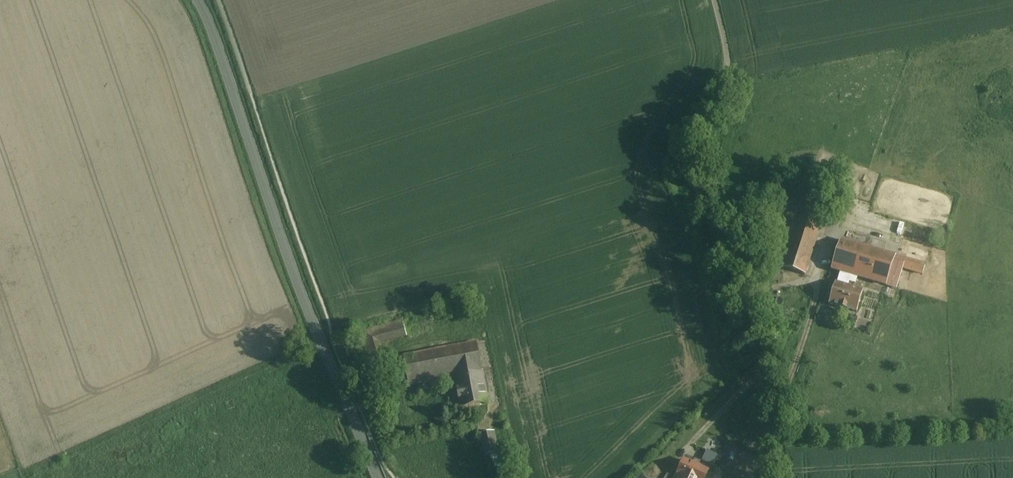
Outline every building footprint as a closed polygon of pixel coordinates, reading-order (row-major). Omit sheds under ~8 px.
[(827,205),(787,193),(765,262),(805,275),(827,205)] [(925,266),(840,241),(832,269),(841,272),(858,277),(897,288),(903,268),(922,274),(925,266)] [(858,277),(841,272),(838,284),(835,284),(829,304),(857,312),(863,291),(848,287),(849,282),(856,284),(858,277)] [(402,320),(360,332),(364,347),(407,336),(402,320)] [(476,343),(403,357),(409,386),(454,377),(482,372),(476,343)] [(482,372),(454,377),(460,410),(488,404),(482,372)] [(493,432),(480,435),(485,456),(498,453),(493,432)] [(743,441),(742,446),(755,451),(757,447),(743,441)] [(676,477),(705,477),(708,472),(684,461),(676,477)]
